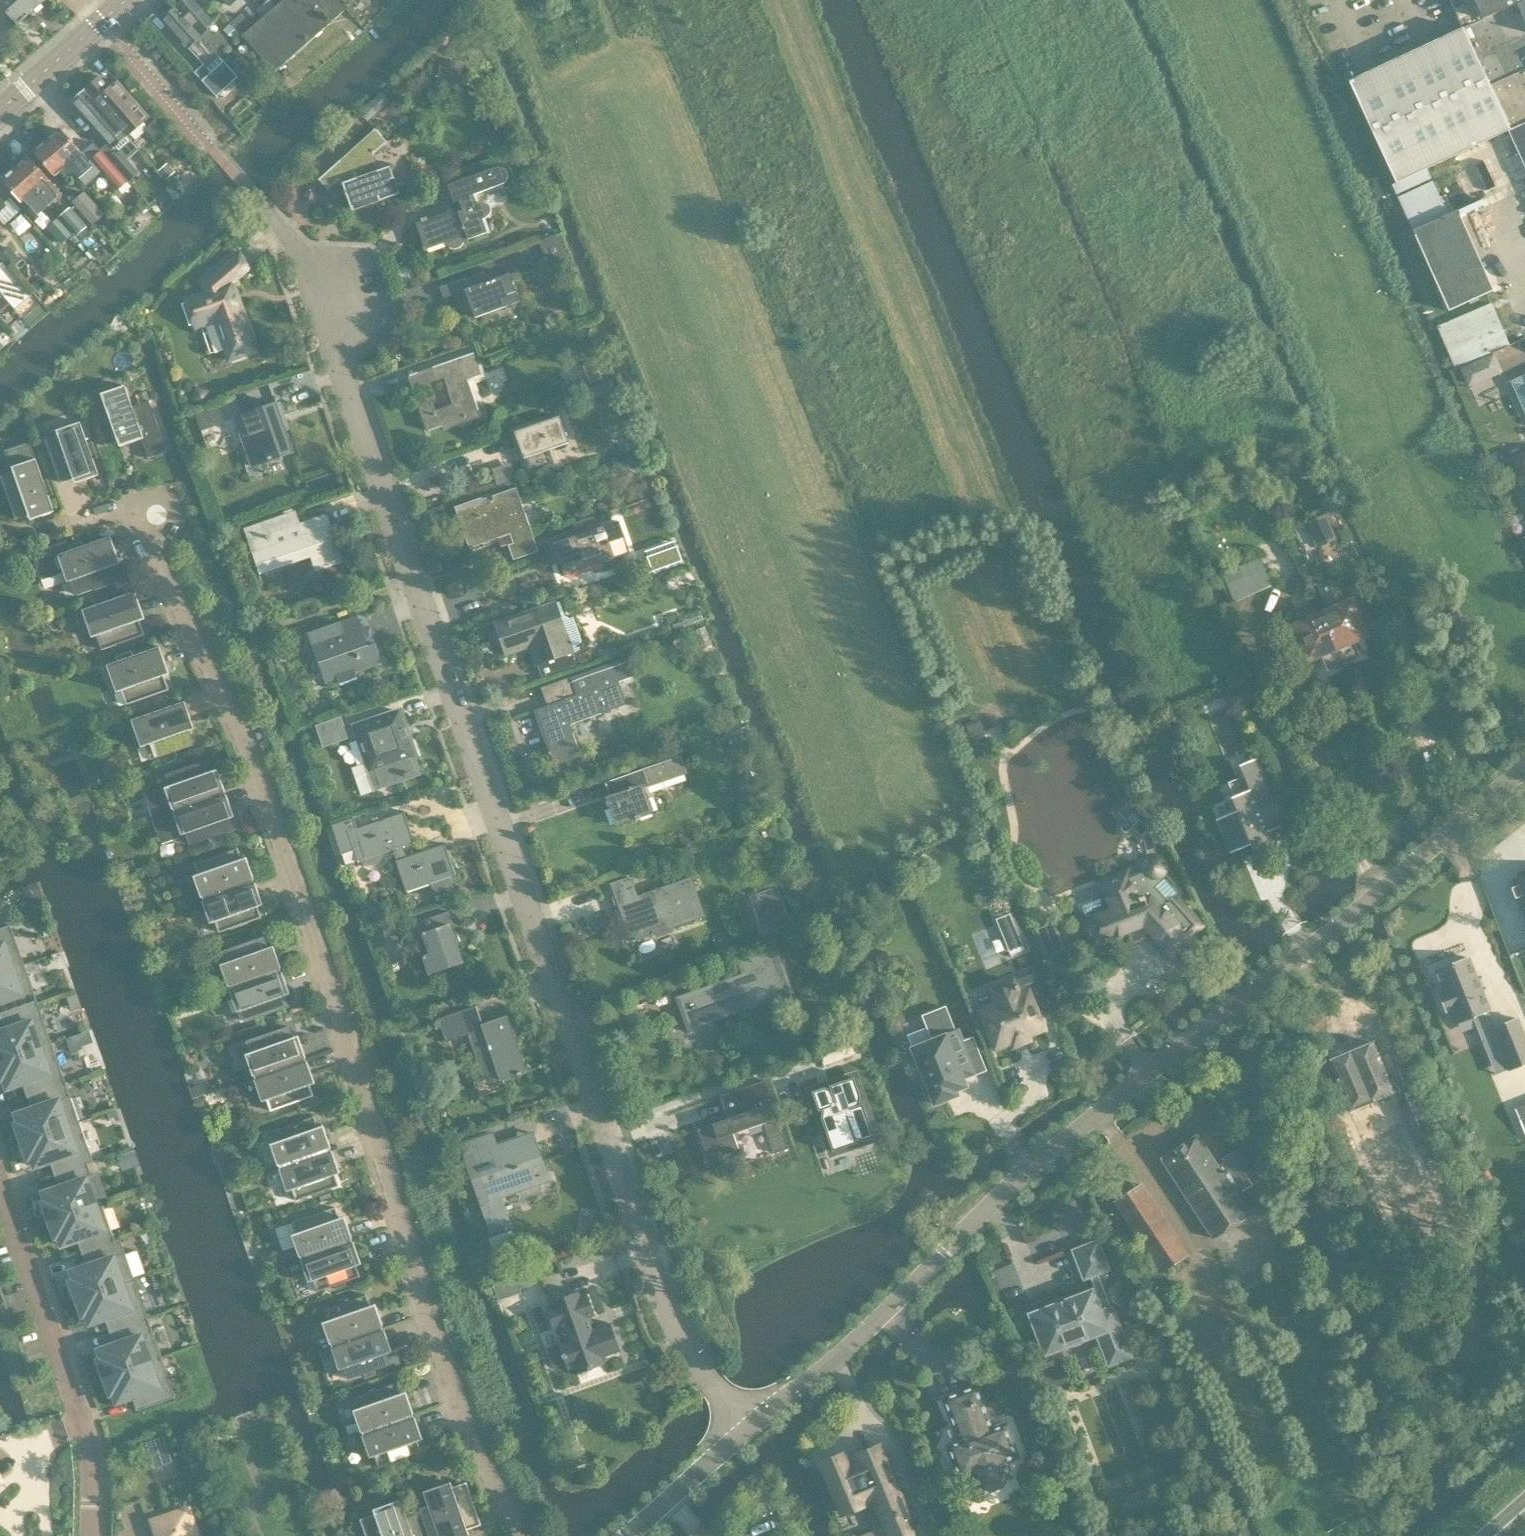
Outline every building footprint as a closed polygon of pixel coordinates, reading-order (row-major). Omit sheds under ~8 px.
[(1,20),(2,20),(4,19),(5,19),(9,15),(17,24),(30,12),(19,0),(0,0),(0,20),(1,20)] [(43,1),(43,0),(19,0),(30,12),(43,1)] [(176,8),(213,49),(214,48),(217,51),(226,42),(217,33),(215,35),(209,29),(215,24),(194,0),(185,0),(176,8)] [(243,37),(275,73),(315,37),(347,9),(338,0),(265,0),(268,3),(270,1),(276,7),(270,13),(262,20),(243,37)] [(1462,28),(1524,0),(1449,0),(1462,28)] [(1492,84),(1524,69),(1524,0),(1462,28),(1475,58),(1477,57),(1489,85),(1492,84)] [(218,52),(217,51),(214,48),(213,49),(176,8),(164,19),(205,64),(218,52)] [(242,35),(253,26),(242,14),(232,23),(242,35)] [(225,31),(234,39),(239,34),(230,25),(225,31)] [(1507,131),(1513,128),(1492,84),(1489,85),(1477,57),(1475,58),(1462,28),(1348,81),(1395,182),(1507,131)] [(216,96),(239,76),(222,57),(200,78),(216,96)] [(1524,123),(1524,122),(1524,69),(1492,84),(1513,128),(1524,123)] [(85,89),(117,126),(128,137),(150,118),(117,81),(109,88),(99,77),(85,89)] [(85,89),(72,101),(110,144),(102,151),(129,181),(138,172),(127,160),(139,150),(128,137),(117,126),(85,89)] [(382,92),(360,112),(367,121),(390,101),(382,92)] [(1524,123),(1513,128),(1507,131),(1524,171),(1524,122),(1524,123)] [(351,211),(399,194),(390,166),(377,171),(372,156),(387,142),(375,129),(318,180),(327,190),(338,181),(342,183),(351,211)] [(60,130),(47,141),(76,173),(87,186),(103,171),(92,160),(102,151),(94,143),(82,154),(60,130)] [(70,179),(76,173),(47,141),(34,152),(56,177),(63,171),(70,179)] [(119,189),(129,181),(102,151),(92,160),(103,171),(119,189)] [(28,157),(16,169),(49,206),(61,195),(28,157)] [(167,164),(159,171),(166,179),(174,172),(167,164)] [(36,218),(49,206),(16,169),(3,180),(36,218)] [(506,182),(507,181),(508,179),(508,178),(508,177),(508,176),(508,175),(507,174),(507,173),(506,172),(505,171),(503,170),(501,170),(499,170),(497,171),(449,188),(454,201),(455,200),(459,210),(457,211),(457,209),(426,220),(425,217),(420,218),(421,222),(416,223),(425,249),(444,242),(445,243),(447,245),(449,246),(451,247),(453,247),(454,247),(457,247),(458,246),(460,245),(461,244),(462,243),(463,242),(464,241),(464,240),(468,238),(468,239),(487,232),(482,219),(487,217),(488,216),(490,214),(491,213),(491,212),(491,210),(491,209),(491,208),(490,207),(489,206),(488,205),(487,204),(486,203),(484,203),(483,203),(482,204),(482,203),(480,204),(476,194),(502,185),(502,184),(504,184),(505,183),(506,182)] [(85,193),(73,203),(92,225),(104,215),(85,193)] [(9,207),(0,197),(0,215),(9,207)] [(59,219),(73,234),(80,243),(89,235),(84,229),(86,228),(70,210),(59,219)] [(1455,211),(1411,231),(1446,311),(1491,291),(1455,211)] [(25,213),(13,221),(21,234),(33,226),(25,213)] [(62,244),(73,234),(59,219),(49,229),(62,244)] [(560,236),(539,244),(547,264),(568,257),(560,236)] [(229,360),(256,351),(240,304),(235,306),(228,286),(250,267),(239,254),(203,285),(206,293),(185,300),(194,327),(215,320),(229,360)] [(0,265),(0,292),(4,296),(16,311),(32,297),(2,263),(0,265)] [(484,272),(440,288),(444,299),(465,290),(475,317),(519,302),(509,274),(495,279),(492,271),(485,274),(484,272)] [(1494,304),(1438,327),(1455,369),(1510,346),(1494,304)] [(467,379),(481,374),(474,353),(409,375),(414,389),(444,378),(453,404),(436,410),(431,397),(418,402),(429,431),(479,414),(467,379)] [(595,363),(585,367),(590,381),(601,377),(595,363)] [(1508,384),(1524,421),(1524,376),(1508,384)] [(124,386),(101,394),(102,399),(90,404),(105,446),(117,442),(119,447),(142,439),(148,457),(147,457),(147,459),(167,452),(149,401),(132,407),(124,386)] [(279,416),(284,414),(280,402),(235,418),(252,466),(292,452),(279,416)] [(224,423),(217,403),(194,411),(201,431),(224,423)] [(565,444),(568,443),(559,416),(556,417),(547,421),(548,424),(519,434),(526,457),(524,458),(529,473),(554,465),(549,450),(565,445),(565,444)] [(80,423),(56,431),(58,436),(46,440),(61,483),(73,479),(75,484),(98,475),(93,460),(98,458),(92,442),(87,444),(80,423)] [(13,473),(1,477),(16,520),(28,515),(30,520),(31,520),(40,517),(54,512),(49,497),(54,495),(48,479),(43,480),(35,459),(30,444),(6,452),(13,473)] [(495,467),(499,481),(517,476),(512,461),(495,467)] [(513,560),(538,552),(516,488),(481,500),(481,498),(455,507),(469,548),(470,548),(468,541),(482,536),(484,543),(510,534),(513,543),(508,545),(513,560)] [(1335,540),(1324,515),(1307,522),(1318,548),(1335,540)] [(318,566),(338,560),(324,519),(297,528),(293,516),(248,531),(263,573),(314,555),(318,566)] [(573,525),(577,536),(599,528),(595,517),(573,525)] [(564,576),(630,553),(618,521),(599,528),(577,536),(553,544),(564,576)] [(66,542),(32,553),(32,555),(34,554),(39,570),(40,572),(41,573),(42,574),(44,575),(45,576),(47,576),(49,576),(50,576),(63,571),(67,583),(72,581),(77,595),(120,580),(115,566),(120,564),(110,537),(84,546),(83,541),(67,546),(66,542)] [(653,574),(684,564),(683,561),(676,540),(644,551),(652,572),(653,574)] [(1240,600),(1241,602),(1271,588),(1258,560),(1222,576),(1233,603),(1240,600)] [(1329,611),(1322,614),(1343,663),(1354,659),(1357,651),(1352,641),(1366,635),(1351,601),(1348,602),(1337,577),(1318,585),(1329,611)] [(144,619),(135,592),(109,601),(107,596),(91,601),(93,607),(82,610),(91,638),(97,636),(102,650),(144,635),(139,621),(144,619)] [(541,677),(576,665),(572,652),(555,603),(495,624),(506,654),(530,646),(537,664),(541,677)] [(1343,663),(1322,614),(1292,627),(1307,661),(1320,655),(1325,665),(1333,668),(1343,663)] [(356,673),(382,663),(375,643),(368,646),(357,616),(308,633),(325,683),(337,679),(339,685),(358,679),(356,673)] [(56,618),(42,622),(45,631),(59,627),(56,618)] [(121,691),(126,705),(169,690),(164,676),(169,674),(159,647),(134,656),(132,651),(115,656),(117,662),(107,665),(116,692),(121,691)] [(1257,647),(1244,653),(1256,682),(1269,676),(1257,647)] [(551,705),(535,710),(554,766),(581,757),(569,724),(626,705),(626,704),(625,704),(618,682),(635,676),(628,658),(571,678),(571,677),(544,687),(551,705)] [(194,729),(184,702),(158,711),(156,706),(140,711),(142,716),(131,720),(141,747),(146,746),(151,760),(193,745),(188,731),(194,729)] [(399,711),(355,726),(370,771),(373,770),(379,786),(417,773),(411,756),(417,754),(412,739),(409,740),(399,711)] [(347,738),(340,719),(317,727),(324,746),(347,738)] [(971,739),(984,734),(980,723),(967,727),(971,739)] [(642,787),(685,772),(680,757),(613,781),(618,794),(608,798),(618,827),(640,819),(639,817),(651,812),(642,787)] [(1237,811),(1216,820),(1230,853),(1240,849),(1243,855),(1253,851),(1272,843),(1268,832),(1287,824),(1277,800),(1260,757),(1240,766),(1249,790),(1231,798),(1237,811)] [(153,818),(224,793),(224,792),(225,791),(217,769),(212,771),(208,760),(166,775),(169,786),(155,791),(153,792),(153,793),(151,794),(151,795),(150,795),(149,797),(148,799),(148,800),(148,801),(148,803),(148,804),(153,818)] [(90,777),(85,779),(88,789),(98,785),(96,780),(90,777)] [(225,795),(224,793),(153,818),(159,833),(160,835),(161,837),(162,837),(163,839),(165,839),(167,839),(169,839),(171,839),(186,834),(190,845),(209,838),(224,833),(233,830),(229,819),(234,817),(226,795),(225,795)] [(1132,794),(1121,805),(1129,813),(1125,817),(1136,829),(1144,822),(1146,820),(1145,820),(1148,817),(1138,806),(1140,803),(1132,794)] [(394,849),(395,853),(404,850),(403,846),(415,842),(404,811),(357,828),(353,817),(331,825),(341,855),(342,855),(346,865),(357,861),(362,860),(362,861),(365,864),(370,865),(374,865),(378,862),(381,859),(382,854),(381,853),(394,849)] [(1105,895),(1079,906),(1085,920),(1082,921),(1083,924),(1092,947),(1102,943),(1106,942),(1106,943),(1112,941),(1111,940),(1129,933),(1128,931),(1141,925),(1143,927),(1168,956),(1190,938),(1189,937),(1201,926),(1175,896),(1178,893),(1161,875),(1163,872),(1164,868),(1163,864),(1161,861),(1158,859),(1155,858),(1150,832),(1153,829),(1146,820),(1144,822),(1151,829),(1148,832),(1154,858),(1150,858),(1147,859),(1144,862),(1142,865),(1141,869),(1142,872),(1128,878),(1127,873),(1100,883),(1105,895)] [(224,833),(209,838),(212,845),(226,840),(224,833)] [(404,850),(395,853),(398,860),(396,861),(406,891),(431,883),(433,889),(451,883),(449,877),(455,875),(445,845),(407,857),(404,850)] [(202,898),(203,899),(253,882),(253,880),(254,879),(246,857),(241,859),(237,848),(194,863),(198,874),(193,876),(201,898),(202,898)] [(134,867),(119,873),(121,878),(136,872),(134,867)] [(677,868),(625,887),(629,898),(627,899),(638,930),(674,917),(680,934),(716,921),(700,875),(682,882),(681,880),(684,879),(681,873),(679,873),(677,868)] [(1510,885),(1520,910),(1524,908),(1524,879),(1510,885)] [(253,882),(203,899),(203,901),(202,902),(210,924),(215,922),(219,933),(262,918),(258,907),(263,905),(255,883),(254,883),(253,882)] [(785,910),(758,920),(763,933),(789,923),(785,910)] [(429,973),(462,962),(450,926),(453,925),(449,911),(411,924),(424,959),(429,973)] [(1010,914),(996,919),(1010,955),(1024,949),(1010,914)] [(24,964),(10,924),(0,928),(0,973),(24,964)] [(1054,924),(1037,930),(1049,960),(1066,954),(1054,924)] [(229,986),(230,988),(280,970),(280,969),(281,968),(273,946),(268,948),(264,937),(221,952),(225,963),(220,965),(228,987),(229,986)] [(689,1033),(712,1025),(711,1021),(769,1000),(770,1004),(793,996),(776,949),(739,962),(743,975),(677,998),(689,1033)] [(886,952),(876,956),(877,957),(880,966),(890,962),(887,954),(886,952)] [(1435,971),(1444,992),(1439,994),(1446,1011),(1451,1009),(1456,1023),(1473,1016),(1483,1042),(1495,1038),(1508,1070),(1524,1063),(1524,1037),(1518,1019),(1494,1028),(1487,1011),(1490,1010),(1469,958),(1435,971)] [(0,973),(0,1002),(1,1002),(6,1015),(38,1004),(24,964),(0,973)] [(280,970),(230,988),(230,990),(229,990),(237,1012),(242,1011),(246,1022),(288,1007),(285,996),(290,994),(282,972),(281,972),(280,970)] [(997,1004),(980,1010),(995,1048),(1012,1041),(1013,1046),(1017,1044),(1025,1041),(1028,1040),(1027,1035),(1043,1028),(1039,1017),(1051,1012),(1040,986),(1019,995),(1017,990),(1020,989),(1018,985),(1016,986),(1014,981),(991,990),(997,1004)] [(76,994),(67,997),(70,1007),(79,1004),(76,994)] [(38,1004),(6,1015),(10,1028),(0,1032),(0,1061),(52,1043),(38,1004)] [(500,1080),(524,1072),(512,1037),(509,1038),(502,1018),(482,1025),(475,1007),(440,1019),(448,1041),(470,1033),(485,1078),(498,1074),(500,1080)] [(932,1040),(912,1048),(925,1081),(921,1083),(927,1099),(931,1097),(934,1104),(957,1095),(955,1090),(957,1090),(959,1089),(963,1087),(966,1086),(962,1078),(985,1069),(972,1038),(962,1042),(957,1030),(954,1031),(945,1007),(923,1016),(927,1027),(932,1040)] [(263,1036),(229,1048),(237,1070),(249,1065),(253,1076),(254,1076),(255,1078),(305,1060),(305,1058),(306,1058),(298,1036),(293,1038),(289,1027),(282,1029),(279,1021),(260,1027),(263,1036)] [(89,1031),(73,1037),(76,1047),(92,1042),(89,1031)] [(827,1062),(852,1054),(848,1041),(823,1049),(827,1062)] [(33,1094),(66,1082),(52,1043),(0,1061),(0,1078),(1,1080),(4,1079),(7,1088),(28,1080),(33,1094)] [(1330,1052),(1327,1060),(1349,1112),(1394,1093),(1373,1043),(1348,1053),(1347,1051),(1339,1048),(1330,1052)] [(306,1062),(305,1060),(255,1078),(255,1080),(254,1080),(262,1102),(267,1100),(271,1111),(313,1096),(310,1085),(315,1083),(307,1061),(306,1062)] [(872,1132),(854,1081),(853,1077),(848,1079),(816,1090),(812,1092),(813,1096),(814,1096),(831,1146),(832,1151),(837,1150),(837,1149),(869,1138),(874,1137),(872,1132)] [(720,1096),(728,1119),(697,1129),(708,1159),(738,1149),(733,1134),(763,1123),(774,1154),(789,1148),(765,1080),(720,1096)] [(18,1129),(22,1141),(79,1121),(66,1082),(33,1094),(38,1107),(16,1114),(20,1123),(16,1125),(17,1128),(16,1128),(17,1130),(18,1129)] [(1418,1099),(1400,1108),(1416,1145),(1421,1156),(1439,1148),(1435,1137),(1434,1136),(1443,1131),(1429,1095),(1418,1099)] [(279,1166),(280,1167),(330,1150),(330,1148),(331,1147),(323,1125),(318,1127),(314,1116),(271,1131),(275,1142),(270,1144),(278,1166),(279,1166)] [(93,1161),(79,1121),(22,1141),(26,1154),(25,1154),(26,1156),(27,1155),(28,1158),(31,1157),(35,1166),(56,1159),(60,1172),(93,1161)] [(531,1166),(543,1162),(536,1142),(500,1155),(493,1133),(461,1144),(491,1234),(511,1227),(501,1196),(537,1183),(531,1166)] [(1196,1135),(1161,1158),(1214,1239),(1249,1216),(1227,1183),(1234,1178),(1242,1190),(1259,1178),(1247,1160),(1239,1148),(1222,1159),(1224,1162),(1217,1166),(1196,1135)] [(330,1150),(280,1167),(280,1169),(279,1170),(287,1192),(292,1190),(296,1201),(338,1186),(335,1175),(340,1173),(332,1151),(331,1151),(330,1150)] [(45,1206),(44,1207),(44,1208),(45,1208),(50,1220),(95,1204),(94,1201),(106,1197),(98,1176),(97,1172),(91,1174),(88,1164),(93,1162),(93,1161),(60,1172),(65,1185),(44,1193),(47,1202),(44,1203),(45,1206)] [(1188,1256),(1141,1185),(1114,1203),(1161,1274),(1188,1256)] [(83,1238),(88,1251),(120,1239),(115,1241),(110,1227),(104,1229),(95,1204),(50,1220),(54,1232),(53,1233),(53,1234),(54,1234),(56,1237),(59,1236),(62,1245),(83,1238)] [(301,1258),(352,1240),(351,1239),(352,1238),(344,1216),(339,1218),(335,1207),(293,1222),(297,1233),(292,1235),(299,1257),(300,1256),(301,1258)] [(134,1279),(120,1239),(88,1251),(92,1264),(71,1271),(75,1281),(71,1282),(72,1285),(71,1285),(72,1287),(73,1286),(77,1299),(134,1279)] [(352,1242),(352,1240),(301,1258),(302,1260),(301,1260),(308,1282),(313,1281),(317,1292),(360,1277),(356,1266),(361,1264),(353,1242),(352,1242)] [(1097,1241),(1073,1251),(1084,1279),(1090,1277),(1096,1291),(1093,1292),(1092,1290),(1029,1314),(1045,1356),(1097,1335),(1109,1366),(1131,1357),(1112,1308),(1098,1274),(1108,1270),(1097,1241)] [(129,1252),(136,1273),(145,1270),(139,1249),(129,1252)] [(503,1308),(525,1300),(528,1308),(548,1300),(536,1268),(494,1283),(503,1308)] [(156,1270),(136,1277),(150,1314),(169,1307),(156,1270)] [(111,1316),(115,1329),(148,1318),(134,1279),(77,1299),(81,1311),(80,1311),(81,1313),(82,1312),(83,1315),(86,1314),(90,1323),(111,1316)] [(586,1292),(580,1294),(579,1291),(551,1302),(552,1304),(547,1306),(555,1329),(560,1327),(565,1339),(560,1341),(570,1368),(575,1367),(577,1372),(605,1362),(603,1356),(620,1350),(610,1322),(593,1329),(588,1317),(594,1314),(586,1292)] [(331,1344),(332,1346),(382,1328),(382,1326),(383,1326),(375,1304),(370,1306),(366,1295),(323,1310),(327,1321),(322,1322),(330,1344),(331,1344)] [(100,1365),(105,1377),(162,1357),(148,1318),(115,1329),(120,1342),(99,1350),(102,1359),(99,1360),(100,1363),(99,1364),(99,1365),(100,1365)] [(382,1328),(332,1346),(332,1348),(331,1348),(339,1370),(344,1368),(348,1379),(364,1373),(366,1377),(375,1374),(373,1370),(391,1364),(387,1353),(392,1352),(384,1330),(383,1330),(382,1328)] [(176,1397),(162,1357),(105,1377),(109,1389),(108,1390),(108,1391),(109,1391),(111,1394),(114,1393),(117,1402),(138,1395),(143,1408),(138,1409),(137,1408),(136,1409),(137,1411),(176,1397)] [(362,1433),(413,1416),(412,1414),(413,1413),(406,1391),(401,1393),(397,1382),(354,1397),(358,1408),(353,1410),(361,1432),(362,1432),(362,1433)] [(947,1446),(960,1480),(972,1475),(978,1490),(982,1488),(990,1492),(1005,1486),(1008,1478),(1012,1477),(1006,1462),(1018,1457),(1005,1424),(993,1428),(976,1385),(943,1398),(955,1430),(957,1430),(961,1441),(947,1446)] [(414,1418),(413,1416),(362,1433),(363,1435),(362,1436),(370,1458),(375,1456),(378,1467),(421,1452),(417,1441),(422,1439),(415,1417),(414,1418)] [(350,1434),(359,1431),(356,1424),(347,1427),(350,1434)] [(165,1433),(146,1440),(155,1466),(174,1459),(165,1433)] [(876,1449),(860,1455),(858,1456),(859,1459),(861,1463),(849,1468),(843,1455),(822,1464),(842,1513),(863,1504),(862,1500),(869,1497),(881,1527),(885,1535),(905,1535),(914,1532),(896,1488),(901,1486),(887,1452),(882,1454),(880,1450),(879,1448),(876,1449)] [(481,1525),(466,1482),(452,1487),(450,1482),(423,1492),(428,1506),(419,1509),(429,1535),(466,1535),(469,1535),(467,1530),(481,1525)] [(414,1511),(405,1514),(400,1500),(373,1509),(375,1514),(360,1519),(366,1535),(423,1535),(414,1511)] [(188,1509),(152,1521),(158,1535),(198,1535),(188,1509)]
